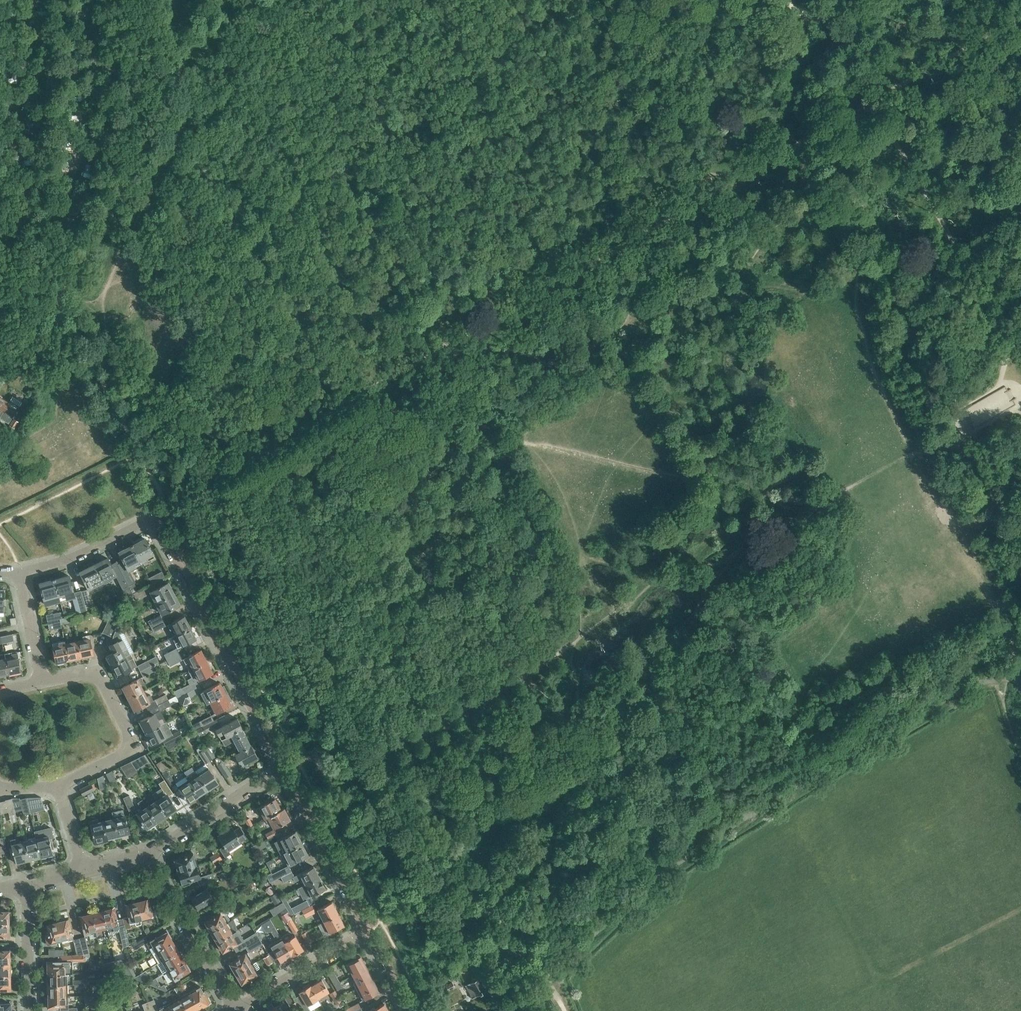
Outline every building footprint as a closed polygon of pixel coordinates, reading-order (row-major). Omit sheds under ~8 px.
[(0,397),(0,408),(4,410),(0,416),(0,417),(9,423),(20,405),(11,400),(9,403),(0,397)] [(155,557),(149,547),(145,538),(139,542),(133,545),(133,544),(132,544),(142,564),(148,560),(155,557)] [(129,570),(142,564),(132,544),(130,545),(131,546),(125,549),(119,552),(127,566),(125,567),(122,561),(118,563),(124,575),(130,572),(129,570)] [(117,575),(118,578),(124,575),(118,563),(116,561),(111,564),(107,558),(100,562),(95,564),(106,583),(112,580),(111,578),(117,575)] [(106,585),(106,583),(95,564),(89,567),(81,571),(80,571),(82,574),(82,578),(84,578),(89,589),(97,585),(99,587),(104,584),(105,586),(106,585)] [(165,576),(162,571),(149,577),(152,583),(154,582),(165,576)] [(124,575),(133,593),(138,591),(134,583),(135,582),(130,572),(124,575)] [(54,580),(58,595),(59,600),(67,598),(74,596),(72,587),(73,587),(71,579),(70,580),(68,575),(61,577),(61,578),(54,580)] [(122,590),(125,597),(133,593),(124,575),(118,578),(124,589),(124,588),(124,589),(122,590)] [(59,600),(58,595),(54,580),(53,579),(53,580),(47,582),(47,581),(40,583),(41,588),(40,588),(42,595),(43,595),(46,604),(53,602),(59,600)] [(151,591),(156,602),(173,594),(167,582),(156,588),(154,582),(152,583),(146,586),(138,590),(138,591),(133,593),(136,598),(140,596),(151,591)] [(85,606),(91,604),(87,589),(81,591),(85,606)] [(85,606),(81,591),(75,593),(79,608),(85,606)] [(179,605),(179,604),(173,594),(156,602),(162,614),(179,605)] [(48,621),(59,619),(62,618),(61,611),(46,615),(48,621)] [(151,627),(164,620),(161,615),(148,622),(151,627)] [(173,628),(176,634),(190,627),(184,616),(185,616),(185,615),(170,623),(168,625),(170,630),(173,628)] [(72,616),(62,618),(59,619),(60,622),(60,624),(61,624),(73,622),(72,616)] [(108,633),(114,619),(109,617),(103,631),(108,633)] [(119,622),(114,619),(108,633),(113,636),(119,622)] [(164,620),(151,627),(154,633),(167,626),(164,620)] [(60,622),(48,624),(49,630),(62,627),(61,624),(60,624),(60,622)] [(190,627),(176,634),(179,641),(175,643),(177,648),(182,646),(197,639),(196,638),(190,627)] [(13,633),(1,635),(2,642),(14,640),(13,633)] [(81,656),(82,657),(88,656),(88,655),(93,654),(88,634),(83,636),(83,639),(78,641),(81,656)] [(111,663),(131,653),(134,652),(126,637),(123,639),(119,641),(118,640),(110,645),(114,652),(107,655),(111,663)] [(64,659),(69,658),(65,643),(64,640),(52,643),(53,646),(56,662),(57,662),(58,664),(63,662),(63,660),(64,660),(64,659)] [(78,641),(65,643),(69,658),(70,660),(76,659),(76,658),(81,656),(78,641)] [(167,660),(179,654),(176,649),(164,655),(167,660)] [(189,669),(207,660),(204,653),(203,654),(201,649),(183,658),(189,669)] [(5,653),(9,673),(21,671),(17,651),(5,653)] [(8,673),(9,673),(5,653),(0,654),(0,675),(3,675),(4,676),(9,675),(8,673)] [(131,653),(111,663),(117,676),(137,665),(131,653)] [(179,654),(167,660),(170,666),(182,660),(179,654)] [(137,665),(140,670),(155,663),(159,661),(156,656),(137,665)] [(187,679),(190,684),(181,688),(184,693),(196,687),(193,682),(213,672),(210,668),(211,667),(207,660),(189,669),(188,670),(192,677),(187,679)] [(155,663),(140,670),(143,676),(158,668),(155,663)] [(122,686),(128,698),(144,690),(141,684),(145,682),(142,676),(122,686)] [(201,691),(199,686),(182,695),(185,700),(200,693),(206,703),(211,701),(225,693),(222,686),(221,686),(219,682),(201,691)] [(147,695),(144,690),(128,698),(134,710),(146,704),(148,709),(158,705),(168,699),(165,693),(153,699),(150,694),(147,695)] [(225,693),(211,701),(214,707),(213,708),(216,713),(231,705),(229,702),(230,702),(225,693)] [(140,720),(146,731),(165,721),(159,711),(171,705),(168,699),(158,705),(148,709),(151,715),(140,720)] [(199,728),(202,726),(214,720),(211,715),(196,723),(199,728)] [(220,726),(217,719),(203,727),(205,731),(214,727),(218,735),(219,734),(222,739),(226,736),(242,728),(243,728),(237,717),(220,726)] [(172,733),(166,721),(165,721),(146,731),(152,743),(162,738),(165,744),(181,735),(178,730),(172,733)] [(242,728),(226,736),(229,742),(234,740),(240,751),(250,745),(242,728)] [(168,751),(172,748),(179,744),(176,740),(182,736),(181,735),(165,744),(165,745),(168,751)] [(205,763),(215,756),(212,752),(216,749),(212,744),(198,753),(205,763)] [(250,745),(240,751),(235,754),(240,764),(242,763),(243,765),(247,763),(246,761),(257,755),(251,744),(250,745)] [(217,764),(222,761),(223,760),(220,755),(215,758),(217,764)] [(162,773),(167,770),(165,767),(167,766),(163,759),(156,763),(162,773)] [(131,761),(120,766),(128,777),(137,771),(131,761)] [(231,774),(222,761),(217,764),(226,777),(231,774)] [(195,770),(208,789),(218,782),(205,763),(195,770)] [(112,770),(106,773),(111,785),(116,782),(112,770)] [(176,783),(167,770),(162,773),(171,786),(176,783)] [(186,776),(198,795),(208,789),(195,770),(190,773),(186,776)] [(103,775),(97,778),(100,789),(106,787),(103,775)] [(175,782),(179,788),(185,797),(184,798),(187,800),(188,802),(198,795),(186,776),(175,782)] [(156,800),(166,815),(167,816),(173,812),(172,811),(176,808),(171,801),(172,800),(169,795),(173,792),(164,779),(159,782),(165,792),(160,795),(161,796),(156,800)] [(91,784),(80,789),(83,795),(94,790),(91,784)] [(129,795),(123,797),(129,810),(134,807),(129,795)] [(262,813),(265,818),(280,810),(274,798),(273,799),(272,796),(265,800),(267,802),(258,806),(259,807),(257,808),(256,809),(259,814),(260,814),(262,813)] [(19,797),(12,798),(12,801),(13,802),(15,811),(22,809),(20,799),(19,797)] [(26,797),(20,799),(22,809),(24,814),(30,812),(26,797)] [(41,797),(26,797),(27,801),(29,807),(43,804),(41,797)] [(5,799),(5,800),(9,815),(16,813),(12,798),(5,799)] [(156,821),(147,806),(142,799),(138,802),(141,807),(135,810),(141,819),(140,819),(142,822),(140,823),(144,829),(146,827),(147,829),(153,824),(153,823),(156,821)] [(166,815),(156,800),(147,806),(156,821),(157,822),(163,818),(162,817),(166,815)] [(284,808),(280,810),(265,818),(268,824),(271,823),(274,828),(290,820),(284,808)] [(112,812),(113,818),(117,835),(117,837),(124,835),(124,833),(129,832),(127,824),(126,818),(125,818),(123,809),(112,812)] [(247,813),(242,815),(248,826),(252,824),(247,813)] [(113,818),(102,821),(106,839),(113,838),(113,836),(117,835),(113,818)] [(106,839),(102,821),(98,822),(97,819),(90,820),(91,823),(92,831),(93,835),(94,835),(95,842),(106,839)] [(234,831),(231,826),(218,835),(218,836),(217,837),(221,843),(222,842),(223,844),(224,845),(219,848),(225,856),(230,853),(227,849),(246,837),(239,827),(234,831)] [(51,827),(35,831),(36,838),(41,856),(53,853),(52,849),(54,849),(51,838),(53,837),(51,827)] [(266,833),(268,838),(277,833),(274,829),(266,833)] [(286,844),(289,849),(302,843),(298,836),(299,835),(297,831),(296,831),(278,840),(280,845),(286,844)] [(29,859),(24,841),(17,843),(15,838),(10,840),(12,849),(12,851),(11,851),(12,858),(15,858),(16,862),(21,861),(21,862),(27,860),(29,859)] [(41,856),(36,838),(24,841),(29,859),(41,856)] [(271,843),(268,838),(257,843),(260,849),(271,843)] [(254,852),(260,849),(257,843),(251,846),(254,852)] [(308,855),(309,854),(306,849),(305,850),(302,843),(289,849),(285,851),(289,858),(288,860),(290,864),(308,855)] [(215,853),(217,857),(218,860),(218,859),(220,862),(223,861),(215,848),(213,850),(215,853)] [(178,870),(178,871),(196,865),(192,853),(184,855),(185,856),(175,859),(176,864),(175,865),(177,871),(178,870)] [(200,885),(216,875),(214,872),(212,873),(199,877),(198,872),(200,871),(198,865),(196,865),(178,871),(180,876),(179,876),(181,882),(182,882),(182,883),(183,882),(183,885),(190,883),(189,880),(195,878),(200,885)] [(270,882),(281,876),(281,877),(292,871),(289,865),(272,874),(272,872),(266,875),(270,882)] [(292,871),(281,877),(284,882),(293,877),(295,881),(300,878),(304,885),(319,877),(314,866),(294,876),(292,871)] [(221,880),(233,873),(225,870),(218,874),(221,880)] [(319,877),(304,885),(310,896),(311,895),(313,898),(319,895),(318,892),(325,888),(319,877)] [(207,888),(191,897),(194,903),(193,904),(195,907),(196,907),(197,908),(213,899),(207,888)] [(270,895),(274,903),(281,900),(277,892),(270,895)] [(148,898),(137,901),(142,920),(157,916),(155,909),(151,910),(148,898)] [(213,917),(209,919),(205,921),(208,926),(207,927),(209,930),(210,930),(211,931),(226,923),(230,920),(227,914),(230,911),(227,907),(236,902),(234,898),(231,898),(220,905),(222,910),(213,916),(213,917)] [(299,911),(304,908),(309,906),(307,900),(296,905),(299,911)] [(131,927),(131,926),(143,924),(142,920),(137,901),(136,901),(135,901),(131,902),(131,903),(126,904),(129,917),(123,918),(125,929),(131,927)] [(283,901),(270,908),(273,914),(286,907),(283,901)] [(317,909),(323,920),(338,913),(332,901),(317,909)] [(313,904),(309,906),(304,908),(308,915),(316,911),(313,904)] [(104,910),(102,910),(107,929),(108,934),(119,931),(121,939),(127,937),(125,929),(123,918),(117,919),(114,907),(109,909),(108,908),(104,909),(104,910)] [(9,924),(9,911),(3,911),(3,908),(0,908),(0,924),(9,924)] [(107,929),(102,910),(98,911),(96,911),(93,912),(92,913),(91,913),(97,936),(97,937),(105,935),(104,930),(107,929)] [(90,938),(97,936),(91,913),(89,912),(85,914),(80,916),(85,934),(89,933),(90,938)] [(338,913),(323,920),(318,923),(324,935),(329,932),(344,925),(338,913)] [(279,935),(280,935),(270,918),(261,924),(265,931),(271,931),(275,938),(279,935)] [(58,921),(57,922),(61,940),(73,937),(68,919),(64,920),(62,919),(58,920),(58,921)] [(298,930),(292,919),(287,921),(294,932),(298,930)] [(45,936),(47,944),(50,943),(61,940),(57,922),(45,925),(48,936),(45,936)] [(232,933),(226,923),(211,931),(212,933),(211,934),(213,937),(214,937),(217,942),(232,933)] [(9,937),(9,924),(0,924),(0,937),(9,937)] [(152,953),(172,941),(172,940),(172,939),(170,935),(169,935),(166,931),(148,941),(145,936),(129,946),(131,949),(133,948),(134,949),(146,943),(152,953)] [(244,939),(242,940),(245,946),(259,938),(260,937),(257,931),(256,932),(244,939)] [(306,931),(302,934),(307,941),(311,939),(306,931)] [(281,937),(291,955),(292,956),(303,949),(295,935),(292,937),(289,932),(288,933),(287,933),(282,936),(282,937),(281,937)] [(245,946),(242,940),(238,943),(232,933),(217,942),(217,943),(218,946),(220,947),(223,951),(231,947),(232,948),(233,947),(236,952),(245,946)] [(85,936),(79,938),(83,954),(85,953),(84,949),(88,948),(85,936)] [(281,937),(270,944),(280,961),(291,955),(281,937)] [(73,939),(77,955),(83,955),(83,954),(79,938),(73,939)] [(259,938),(245,946),(248,952),(262,943),(259,938)] [(158,963),(159,962),(162,960),(178,951),(175,947),(176,945),(174,941),(172,941),(152,953),(158,963)] [(10,963),(9,950),(0,950),(0,963),(10,963)] [(178,951),(162,960),(167,970),(184,961),(184,960),(184,959),(182,955),(180,955),(178,951)] [(238,958),(234,961),(230,963),(232,967),(232,969),(234,972),(235,972),(236,973),(251,964),(244,953),(238,957),(238,958)] [(273,961),(273,960),(269,954),(263,958),(267,965),(273,961)] [(83,955),(77,955),(68,955),(68,956),(64,956),(59,956),(59,961),(47,962),(47,967),(46,967),(46,972),(48,973),(48,974),(67,973),(72,973),(72,961),(86,961),(85,956),(83,955)] [(353,974),(366,968),(360,956),(343,964),(346,970),(350,968),(353,974)] [(184,961),(167,970),(173,980),(190,971),(187,966),(188,965),(185,961),(184,961)] [(251,964),(236,973),(236,974),(236,975),(238,978),(239,979),(242,983),(250,978),(251,979),(257,975),(254,971),(260,968),(256,961),(251,964)] [(0,963),(0,976),(10,976),(10,963),(0,963)] [(134,972),(130,966),(120,971),(130,975),(134,972)] [(373,980),(366,968),(353,974),(356,981),(353,983),(356,988),(373,980)] [(145,970),(133,978),(134,978),(141,982),(149,977),(145,970)] [(335,984),(339,981),(333,971),(329,974),(335,984)] [(67,984),(67,973),(48,974),(46,975),(46,980),(48,981),(48,985),(67,984)] [(10,989),(10,976),(0,976),(0,990),(10,989)] [(189,979),(192,984),(197,981),(194,976),(189,979)] [(327,976),(311,985),(318,997),(329,991),(330,993),(336,1004),(337,1003),(339,1008),(344,1006),(335,990),(327,976)] [(167,989),(164,984),(161,986),(156,977),(147,983),(165,991),(167,989)] [(479,978),(465,985),(472,998),(486,991),(483,986),(483,985),(482,983),(482,982),(481,982),(479,978)] [(362,1000),(365,999),(379,992),(373,980),(356,988),(362,1000)] [(448,990),(455,986),(452,982),(446,986),(448,990)] [(67,984),(48,985),(48,989),(47,991),(47,995),(48,995),(48,996),(67,996),(67,984)] [(200,985),(189,991),(199,1008),(201,1008),(204,1006),(205,1005),(209,1002),(200,985)] [(318,997),(311,985),(310,985),(299,991),(307,1005),(319,998),(318,997)] [(187,1010),(196,1010),(198,1010),(198,1009),(199,1008),(189,991),(179,997),(187,1010)] [(67,996),(48,996),(48,997),(47,998),(47,1002),(48,1003),(48,1008),(61,1008),(61,1010),(77,1010),(77,1008),(68,1008),(67,996)] [(152,1010),(159,1010),(154,999),(153,1000),(152,997),(147,999),(152,1010)] [(170,1002),(174,1010),(187,1010),(179,997),(170,1002)] [(143,1004),(146,1010),(152,1010),(147,999),(142,1001),(143,1004)] [(301,1006),(297,1000),(291,1004),(295,1010),(301,1006)] [(170,1002),(159,1008),(161,1010),(174,1010),(170,1002)] [(11,1009),(10,1008),(10,1003),(0,1003),(0,1010),(11,1010),(11,1009)] [(360,1007),(358,1003),(346,1009),(348,1010),(353,1010),(360,1007)]
